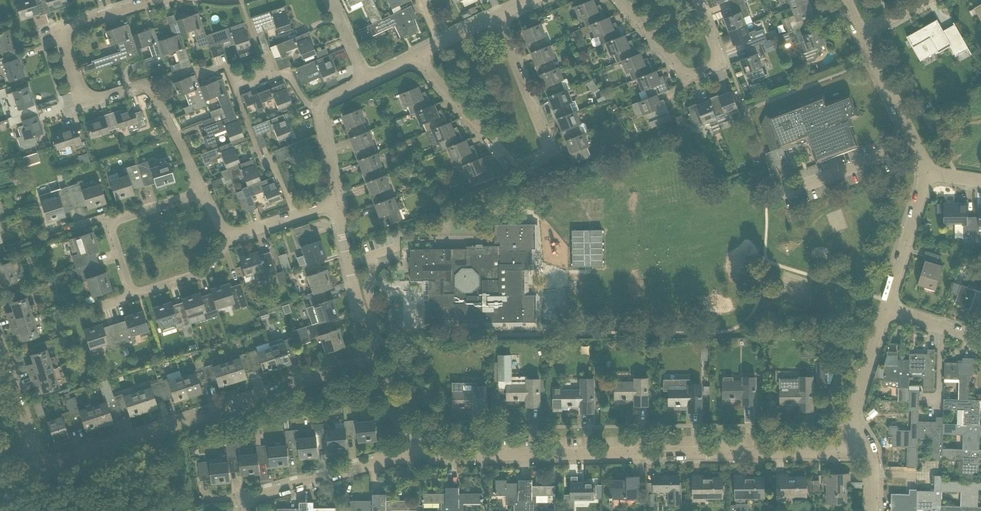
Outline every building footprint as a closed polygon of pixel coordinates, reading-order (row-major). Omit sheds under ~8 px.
[(40,0),(30,0),(16,4),(21,19),(35,15),(36,16),(44,14),(40,0)] [(44,14),(53,11),(52,9),(67,5),(65,0),(40,0),(44,14)] [(372,24),(382,19),(374,0),(346,0),(349,7),(362,1),(372,24)] [(392,9),(402,4),(400,0),(388,0),(392,9)] [(592,25),(592,24),(608,18),(608,17),(606,18),(600,4),(595,6),(593,0),(591,0),(576,6),(581,19),(583,18),(586,27),(592,25)] [(724,18),(729,31),(746,25),(743,17),(750,15),(745,1),(732,6),(735,14),(724,18)] [(783,19),(788,33),(806,26),(803,18),(814,14),(809,1),(792,7),(794,14),(788,17),(783,19)] [(273,21),(277,34),(291,29),(284,6),(251,17),(257,33),(263,31),(262,25),(273,21)] [(372,24),(367,26),(372,36),(395,26),(401,38),(418,30),(410,13),(414,12),(411,6),(409,7),(402,10),(382,19),(372,24)] [(463,12),(462,15),(463,19),(472,15),(469,9),(463,12)] [(438,12),(431,15),(436,24),(443,21),(438,12)] [(198,13),(176,20),(176,21),(180,33),(192,30),(196,41),(193,42),(196,49),(207,45),(208,47),(215,45),(211,33),(206,35),(198,13)] [(602,45),(607,43),(607,42),(624,35),(622,36),(616,22),(611,24),(608,18),(592,24),(592,25),(597,37),(592,38),(591,41),(593,45),(595,46),(601,44),(602,45)] [(912,33),(907,36),(920,61),(937,51),(938,53),(950,46),(956,56),(968,49),(969,49),(957,28),(956,28),(945,34),(943,30),(937,19),(925,26),(926,28),(913,35),(912,33)] [(136,49),(132,35),(128,23),(105,31),(110,45),(118,42),(121,51),(94,60),(97,69),(122,60),(138,55),(136,49)] [(243,23),(211,33),(215,45),(221,43),(220,41),(232,37),(233,41),(237,50),(239,57),(253,53),(250,45),(243,23)] [(530,53),(532,52),(547,46),(544,37),(545,36),(540,23),(524,30),(528,42),(526,43),(530,53)] [(767,41),(763,28),(756,31),(756,29),(749,32),(746,25),(729,31),(734,44),(745,40),(748,48),(761,43),(767,41)] [(806,26),(788,33),(779,36),(784,50),(799,44),(804,58),(807,60),(811,61),(814,59),(816,57),(816,54),(816,52),(819,51),(817,45),(825,43),(820,29),(809,34),(806,26)] [(163,54),(158,41),(154,27),(132,35),(136,49),(149,44),(152,56),(149,58),(151,64),(164,59),(163,54)] [(2,57),(18,52),(15,44),(13,44),(9,30),(0,33),(0,52),(2,57)] [(275,45),(280,57),(275,59),(279,70),(291,65),(286,51),(297,47),(302,60),(316,54),(307,32),(275,45)] [(158,41),(163,54),(175,50),(179,62),(177,63),(179,69),(191,65),(188,56),(180,33),(158,41)] [(617,63),(623,61),(623,60),(640,53),(637,54),(632,40),(627,42),(624,35),(607,42),(607,43),(612,54),(614,53),(617,63)] [(761,43),(748,48),(751,56),(740,60),(745,73),(751,71),(754,79),(765,75),(759,59),(766,56),(761,43)] [(539,75),(541,74),(556,68),(552,59),(554,58),(549,45),(547,46),(532,52),(537,64),(535,65),(539,75)] [(2,57),(0,58),(0,68),(4,66),(9,80),(24,76),(19,61),(21,61),(18,52),(2,57)] [(633,81),(638,78),(655,71),(653,72),(647,58),(642,60),(640,53),(623,60),(623,61),(627,72),(630,72),(633,81)] [(299,72),(296,73),(301,85),(310,81),(309,78),(320,74),(321,76),(324,82),(337,77),(328,54),(297,67),(299,72)] [(547,97),(550,96),(565,90),(564,90),(561,81),(563,80),(558,67),(556,68),(541,74),(546,86),(543,87),(547,97)] [(646,89),(649,97),(650,98),(656,95),(669,90),(663,76),(658,78),(655,71),(638,78),(643,91),(646,89)] [(205,100),(200,86),(195,74),(173,83),(178,96),(185,94),(189,106),(196,103),(198,109),(207,106),(205,100)] [(217,95),(223,113),(233,109),(222,78),(200,86),(205,100),(217,95)] [(256,110),(264,107),(262,102),(274,98),(278,110),(280,110),(286,108),(292,105),(284,83),(258,93),(252,95),(250,91),(251,91),(241,94),(246,107),(254,104),(256,110)] [(820,85),(814,87),(816,94),(822,91),(820,85)] [(8,106),(12,117),(37,109),(34,101),(32,101),(27,87),(6,94),(10,106),(8,106)] [(412,114),(417,112),(417,111),(434,105),(434,104),(431,105),(426,91),(420,93),(418,87),(401,93),(406,106),(408,105),(412,114)] [(556,119),(559,118),(558,118),(573,112),(575,111),(579,109),(576,100),(571,102),(566,89),(564,90),(565,90),(550,96),(554,108),(552,109),(556,119)] [(708,99),(709,101),(710,101),(716,116),(725,112),(726,114),(731,112),(736,125),(743,122),(732,92),(719,97),(719,95),(708,99)] [(771,151),(766,153),(772,169),(789,163),(784,151),(811,140),(818,158),(856,144),(849,125),(852,124),(851,121),(858,118),(857,116),(859,115),(858,113),(856,114),(849,95),(828,104),(824,93),(765,116),(761,126),(771,151)] [(650,98),(649,97),(640,101),(645,114),(646,113),(649,122),(660,118),(662,123),(671,119),(664,99),(659,101),(656,95),(650,98)] [(931,100),(925,103),(928,109),(934,106),(931,100)] [(710,101),(709,101),(698,106),(697,103),(686,107),(693,125),(703,121),(704,123),(709,121),(714,134),(721,131),(716,118),(717,118),(716,116),(710,101)] [(428,132),(433,129),(450,122),(449,122),(447,123),(441,109),(436,111),(434,105),(417,111),(417,112),(422,124),(424,123),(428,132)] [(117,111),(108,113),(113,128),(119,126),(119,128),(129,124),(131,131),(146,126),(141,111),(134,113),(132,108),(118,112),(117,111)] [(37,109),(12,117),(7,119),(9,125),(22,121),(23,125),(17,127),(20,136),(17,137),(21,150),(38,145),(34,135),(42,133),(38,118),(39,118),(37,109)] [(226,129),(230,142),(244,137),(233,109),(223,113),(212,118),(214,123),(204,127),(207,135),(203,137),(203,138),(206,147),(217,143),(215,136),(214,134),(226,129)] [(349,139),(352,138),(352,137),(367,132),(367,131),(363,122),(365,122),(360,109),(343,115),(348,127),(345,128),(349,139)] [(565,141),(567,140),(584,133),(584,134),(587,132),(588,130),(585,124),(583,123),(580,124),(575,111),(573,112),(558,118),(559,118),(563,130),(561,131),(565,141)] [(113,128),(108,113),(100,116),(100,118),(86,123),(91,137),(107,131),(107,130),(113,128)] [(283,114),(252,126),(255,136),(262,133),(273,129),(278,142),(292,136),(283,114)] [(682,115),(676,117),(681,129),(686,126),(682,115)] [(443,150),(449,147),(465,140),(463,141),(457,127),(452,129),(450,122),(433,129),(438,142),(440,141),(443,150)] [(66,127),(66,129),(52,134),(57,148),(73,142),(75,148),(82,145),(75,124),(66,127)] [(358,161),(360,160),(360,159),(375,154),(375,153),(372,144),(373,144),(368,131),(367,131),(367,132),(352,137),(352,138),(356,149),(354,150),(358,161)] [(567,140),(572,152),(569,153),(573,163),(590,156),(587,147),(589,146),(584,134),(584,133),(567,140)] [(222,157),(226,169),(240,164),(233,146),(245,141),(244,137),(230,142),(200,154),(205,166),(211,163),(210,161),(222,157)] [(282,173),(288,170),(284,160),(283,158),(295,154),(300,166),(313,161),(305,139),(273,150),(282,173)] [(459,167),(465,165),(481,158),(479,159),(473,145),(468,146),(465,140),(449,147),(454,159),(456,159),(459,167)] [(87,153),(78,156),(80,162),(83,161),(84,164),(90,162),(87,153)] [(366,183),(368,182),(383,176),(380,167),(382,166),(377,153),(375,153),(375,154),(360,159),(360,160),(364,172),(362,172),(366,183)] [(465,165),(470,177),(472,177),(475,185),(495,177),(489,162),(484,164),(481,158),(465,165)] [(242,174),(247,186),(261,181),(252,159),(240,164),(226,169),(221,171),(225,183),(232,181),(231,178),(242,174)] [(150,160),(137,164),(143,184),(155,180),(157,187),(158,190),(166,187),(165,184),(174,181),(168,163),(158,166),(153,167),(150,160)] [(117,173),(108,175),(110,181),(113,190),(116,200),(133,194),(131,188),(143,184),(137,164),(122,168),(125,176),(119,178),(117,173)] [(374,205),(377,204),(376,204),(392,198),(391,198),(388,188),(390,188),(385,175),(383,176),(368,182),(373,194),(370,195),(374,205)] [(261,181),(247,186),(241,188),(242,190),(235,193),(240,204),(247,202),(246,200),(252,198),(251,196),(263,191),(268,204),(281,199),(273,176),(261,181)] [(20,177),(12,180),(14,187),(22,184),(20,177)] [(82,182),(68,186),(74,206),(86,202),(88,208),(105,203),(99,184),(84,189),(82,182)] [(74,206),(68,186),(39,195),(48,221),(65,216),(63,210),(74,206)] [(376,204),(377,204),(381,216),(379,217),(382,227),(403,219),(399,209),(402,208),(400,201),(396,203),(393,197),(391,198),(392,198),(376,204)] [(967,203),(944,203),(945,224),(955,224),(963,224),(963,237),(974,237),(973,230),(973,228),(973,225),(973,217),(967,217),(967,213),(967,203)] [(411,257),(409,257),(409,267),(411,267),(411,281),(428,280),(428,303),(425,303),(425,323),(445,323),(444,319),(483,318),(483,322),(537,322),(536,295),(525,295),(525,269),(527,269),(532,269),(532,264),(532,248),(536,248),(535,224),(495,224),(495,242),(501,242),(501,245),(467,246),(467,248),(416,249),(411,249),(411,257)] [(301,227),(293,230),(295,235),(303,232),(301,227)] [(295,258),(298,266),(300,265),(306,263),(316,260),(326,257),(320,240),(316,241),(312,229),(303,232),(295,235),(299,248),(301,247),(303,255),(295,258)] [(601,231),(571,231),(571,267),(601,267),(601,231)] [(71,255),(76,269),(96,262),(92,251),(98,249),(92,232),(68,240),(73,255),(71,255)] [(953,250),(951,256),(959,259),(961,253),(953,250)] [(256,251),(239,257),(242,266),(245,275),(247,281),(254,278),(253,273),(260,271),(262,278),(277,273),(273,261),(270,251),(258,255),(256,251)] [(925,252),(927,253),(918,285),(935,290),(943,265),(938,264),(941,255),(925,251),(925,252)] [(282,269),(290,267),(286,252),(278,254),(282,269)] [(20,271),(16,260),(0,265),(0,281),(1,285),(17,280),(14,273),(20,271)] [(307,276),(313,293),(322,290),(332,286),(326,269),(320,271),(316,260),(306,263),(300,265),(304,277),(307,276)] [(96,262),(76,269),(80,283),(88,281),(92,295),(111,289),(106,272),(99,274),(96,262)] [(389,271),(385,269),(381,275),(385,278),(389,271)] [(955,303),(970,307),(968,312),(980,316),(980,313),(980,292),(975,290),(975,289),(954,282),(950,293),(957,295),(955,303)] [(210,289),(212,295),(213,295),(217,307),(232,302),(234,310),(248,305),(241,285),(229,289),(227,283),(210,289)] [(23,290),(15,293),(18,301),(20,300),(26,298),(23,290)] [(313,305),(319,322),(328,319),(338,316),(332,299),(326,301),(322,290),(313,293),(307,295),(311,306),(313,305)] [(182,298),(184,304),(188,316),(203,312),(205,319),(219,314),(217,307),(213,295),(212,295),(201,299),(199,292),(182,298)] [(7,313),(10,323),(38,315),(34,304),(28,306),(26,298),(20,300),(18,301),(11,303),(14,311),(7,313)] [(184,304),(172,308),(170,301),(153,307),(159,325),(174,320),(177,328),(181,326),(185,337),(193,334),(190,324),(191,323),(188,316),(184,304)] [(55,308),(54,311),(62,315),(65,309),(59,306),(55,308)] [(265,309),(258,311),(260,317),(267,315),(265,309)] [(126,322),(115,326),(121,346),(135,342),(132,334),(147,329),(142,311),(124,316),(126,322)] [(38,315),(10,323),(13,333),(20,331),(23,340),(37,335),(35,327),(41,325),(38,315)] [(290,331),(292,337),(294,345),(301,343),(301,344),(310,341),(310,339),(320,335),(325,352),(344,346),(338,329),(332,331),(328,319),(319,322),(290,331)] [(121,346),(115,326),(103,330),(101,324),(84,329),(90,348),(105,343),(108,350),(121,346)] [(283,343),(270,348),(277,368),(290,363),(289,359),(298,356),(294,345),(292,337),(282,340),(283,343)] [(256,349),(247,352),(252,368),(261,365),(263,372),(277,368),(270,348),(257,352),(256,349)] [(909,354),(909,359),(909,370),(924,371),(923,391),(934,391),(935,349),(928,349),(927,354),(909,354)] [(27,365),(30,376),(58,367),(54,356),(49,358),(46,350),(45,350),(40,352),(37,353),(31,355),(34,363),(27,365)] [(239,358),(226,362),(232,382),(246,378),(244,371),(252,368),(247,352),(238,355),(239,358)] [(898,401),(909,401),(909,391),(909,370),(909,359),(897,359),(897,353),(888,352),(888,357),(887,357),(885,363),(884,364),(884,381),(899,381),(898,401)] [(511,383),(511,354),(499,354),(499,388),(507,388),(507,399),(527,399),(527,406),(540,406),(539,379),(527,379),(527,383),(511,383)] [(959,379),(958,399),(969,400),(969,399),(969,375),(973,375),(973,358),(962,358),(962,363),(944,362),(944,379),(959,379)] [(194,373),(181,377),(188,397),(201,393),(199,386),(208,383),(203,367),(200,360),(194,362),(196,369),(193,370),(194,373)] [(212,364),(203,367),(208,383),(217,380),(219,387),(232,382),(226,362),(213,367),(212,364)] [(817,363),(817,383),(826,383),(825,363),(817,363)] [(58,367),(30,376),(33,386),(40,383),(43,392),(58,387),(55,379),(61,378),(58,367)] [(168,378),(158,382),(163,397),(172,395),(175,401),(188,397),(181,377),(169,381),(168,378)] [(755,404),(755,377),(743,377),(743,382),(733,382),(733,377),(723,377),(723,398),(743,398),(743,404),(755,404)] [(813,410),(812,377),(800,377),(800,380),(780,380),(781,404),(800,404),(801,410),(813,410)] [(615,383),(615,399),(635,398),(635,405),(647,405),(647,378),(635,379),(635,383),(615,383)] [(105,402),(92,407),(99,426),(112,422),(110,415),(119,412),(114,396),(108,379),(98,382),(105,402)] [(581,387),(554,387),(554,411),(569,411),(569,406),(581,406),(582,412),(594,412),(593,402),(593,379),(581,379),(581,387)] [(689,380),(664,381),(664,389),(669,389),(669,395),(669,405),(689,404),(689,411),(701,411),(701,401),(701,385),(689,385),(689,380)] [(135,387),(137,392),(143,412),(157,407),(155,400),(163,397),(158,382),(149,385),(150,388),(145,389),(143,384),(135,387)] [(474,407),(474,413),(486,413),(485,387),(474,387),(474,390),(463,391),(463,383),(453,383),(454,407),(474,407)] [(332,398),(328,387),(323,388),(327,400),(332,398)] [(917,467),(918,438),(918,424),(918,421),(919,406),(919,391),(909,391),(909,401),(908,410),(912,410),(911,430),(898,430),(898,428),(896,426),(891,425),(889,427),(889,433),(890,435),(893,435),(892,447),(907,447),(907,467),(917,467)] [(123,393),(114,396),(119,412),(128,409),(130,416),(143,412),(137,392),(124,396),(123,393)] [(99,426),(92,407),(91,401),(83,404),(85,409),(79,411),(74,396),(65,398),(69,411),(74,427),(83,424),(86,431),(99,426)] [(963,424),(980,425),(980,407),(980,400),(978,400),(969,399),(969,400),(958,399),(943,399),(943,409),(963,410),(963,424)] [(74,427),(69,411),(60,414),(61,417),(48,421),(54,441),(68,437),(66,430),(74,427)] [(932,459),(943,459),(943,448),(943,434),(943,424),(943,417),(936,417),(936,422),(918,421),(918,424),(918,438),(932,438),(932,459)] [(345,421),(346,429),(347,437),(358,435),(359,442),(377,440),(375,420),(358,422),(358,420),(345,421)] [(315,424),(316,438),(317,445),(329,444),(330,450),(348,448),(347,437),(346,429),(328,431),(328,423),(315,424)] [(943,434),(963,435),(962,449),(979,450),(979,449),(980,432),(980,425),(963,424),(943,424),(943,434)] [(286,431),(287,446),(288,453),(300,452),(301,458),(318,457),(317,445),(316,438),(300,439),(299,429),(286,431)] [(227,443),(229,462),(229,470),(241,469),(242,475),(260,473),(259,462),(258,453),(241,455),(239,442),(227,443)] [(257,446),(258,453),(259,462),(271,460),(271,467),(289,465),(288,453),(287,446),(270,448),(270,445),(257,446)] [(943,459),(962,460),(962,474),(969,475),(968,481),(974,481),(974,475),(979,475),(979,457),(980,457),(980,449),(979,449),(979,450),(962,449),(943,448),(943,459)] [(229,470),(229,462),(212,464),(212,461),(198,462),(200,478),(212,477),(213,483),(231,481),(229,470)] [(846,503),(845,484),(849,484),(849,474),(824,474),(824,485),(828,485),(828,503),(846,503)] [(704,497),(722,497),(722,479),(704,479),(704,475),(694,475),(694,501),(704,501),(704,497)] [(748,504),(746,504),(746,497),(764,496),(764,479),(746,479),(746,475),(736,475),(736,504),(730,505),(730,510),(748,510),(748,504)] [(778,475),(778,485),(778,500),(788,500),(788,496),(806,496),(806,478),(788,479),(788,475),(778,475)] [(564,510),(574,510),(574,499),(594,499),(594,493),(594,483),(578,483),(578,476),(571,476),(571,486),(571,494),(564,494),(564,510)] [(610,479),(610,489),(610,499),(640,499),(639,476),(626,476),(626,479),(610,479)] [(653,484),(646,484),(645,484),(646,496),(648,496),(648,506),(654,506),(654,492),(668,491),(668,505),(681,505),(681,482),(680,482),(679,476),(653,476),(653,484)] [(514,510),(525,510),(525,479),(518,479),(518,486),(515,486),(515,483),(507,483),(507,479),(496,480),(496,487),(489,488),(489,495),(496,495),(496,496),(514,496),(514,510)] [(525,479),(525,510),(537,510),(537,496),(555,496),(555,486),(532,486),(532,479),(525,479)] [(941,486),(941,491),(961,492),(961,506),(978,507),(978,489),(980,489),(980,482),(973,481),(941,481),(941,486)] [(917,491),(916,491),(916,507),(916,508),(931,508),(931,510),(940,510),(941,506),(941,491),(941,486),(934,486),(934,491),(923,491),(917,491)] [(441,510),(452,510),(452,487),(445,487),(446,493),(423,493),(423,503),(441,503),(441,510)] [(452,510),(463,510),(463,503),(482,503),(482,493),(459,493),(459,487),(452,487),(452,510)] [(916,508),(916,507),(916,491),(917,491),(917,489),(909,489),(909,494),(891,493),(891,510),(906,510),(916,510),(916,508)] [(368,510),(380,510),(380,494),(373,494),(373,500),(350,500),(350,510),(368,510)] [(380,494),(380,510),(391,510),(409,510),(409,500),(386,500),(386,494),(380,494)] [(307,502),(300,502),(300,508),(277,508),(277,510),(307,510),(307,502)] [(307,502),(307,510),(336,510),(336,508),(313,508),(313,502),(307,502)]
